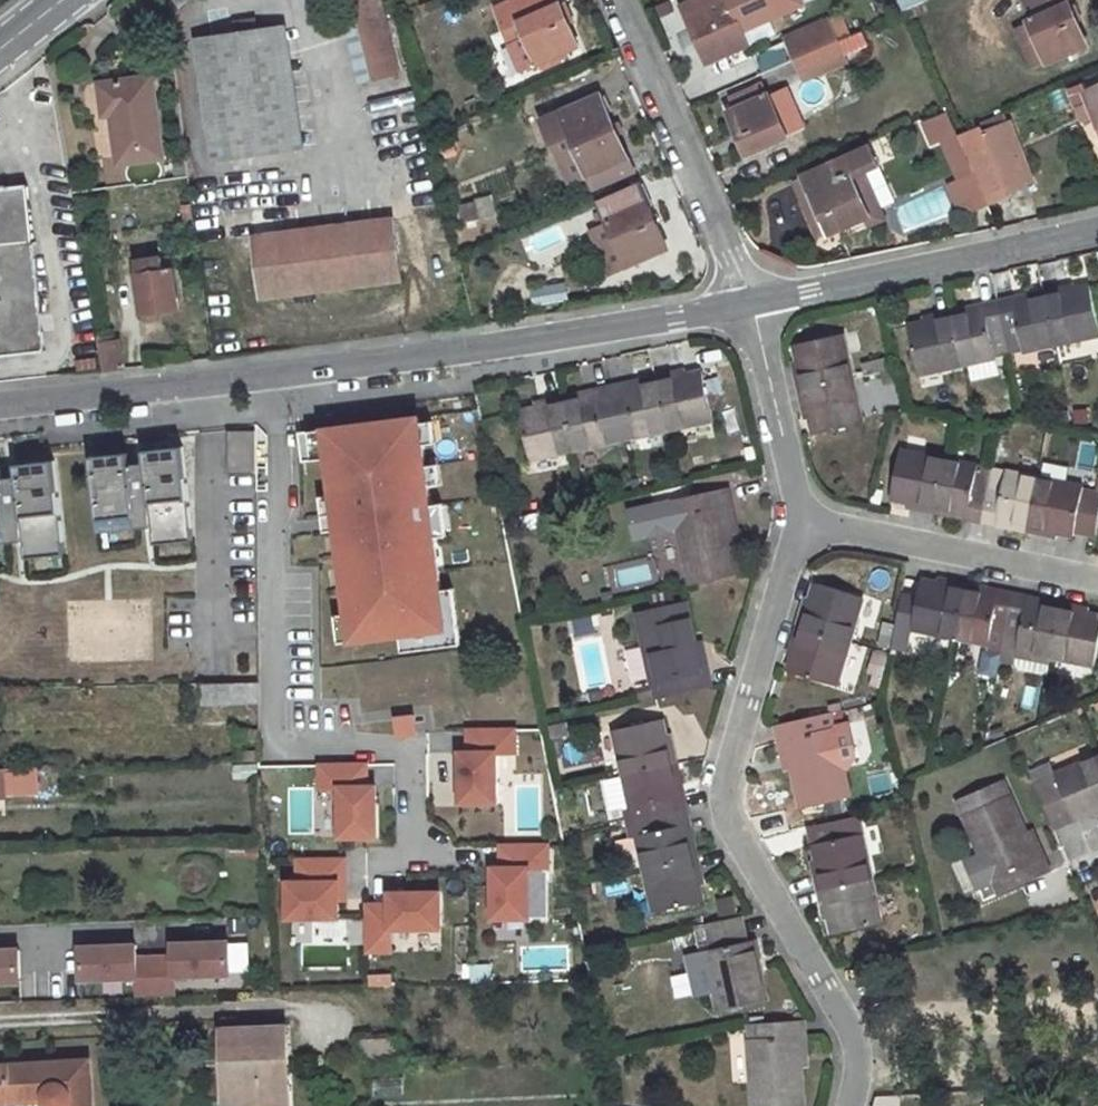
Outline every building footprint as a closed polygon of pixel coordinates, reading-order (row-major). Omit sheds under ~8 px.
[(356,9),(373,79),(397,74),(378,0),(353,0),(356,9)] [(556,56),(576,46),(556,0),(511,0),(492,8),(502,33),(506,31),(510,42),(506,43),(519,73),(539,63),(543,70),(559,62),(556,56)] [(680,6),(706,64),(747,47),(726,0),(694,0),(680,6)] [(908,9),(924,2),(923,0),(904,0),(908,9)] [(1020,2),(1029,22),(1046,64),(1086,46),(1076,23),(1069,5),(1066,0),(1023,0),(1020,2)] [(908,9),(901,12),(907,24),(929,14),(924,2),(908,9)] [(1075,2),(1069,5),(1076,23),(1084,20),(1075,2)] [(356,9),(340,13),(357,83),(373,79),(356,9)] [(826,21),(786,39),(795,59),(835,41),(826,21)] [(769,22),(746,32),(751,44),(774,34),(769,22)] [(1029,22),(1012,30),(1031,70),(1046,64),(1029,22)] [(840,41),(848,57),(868,46),(860,30),(840,41)] [(270,31),(210,39),(227,157),(287,150),(270,31)] [(835,41),(795,59),(804,79),(844,61),(835,41)] [(781,47),(756,56),(761,72),(787,62),(781,47)] [(150,77),(99,84),(103,117),(111,116),(117,164),(160,158),(150,77)] [(735,110),(727,113),(746,155),(786,138),(779,120),(768,94),(764,96),(760,86),(730,99),(735,110)] [(1071,94),(1083,121),(1093,117),(1097,129),(1097,88),(1083,95),(1080,90),(1071,94)] [(599,95),(541,121),(551,143),(570,136),(588,176),(619,162),(627,158),(599,95)] [(798,111),(779,120),(786,138),(806,129),(798,111)] [(1003,115),(978,125),(979,127),(966,132),(970,139),(963,142),(975,169),(977,171),(989,199),(984,201),(986,206),(994,224),(1016,215),(1007,191),(1029,183),(1003,115)] [(570,136),(551,143),(569,185),(583,179),(588,176),(570,136)] [(868,216),(850,177),(861,173),(874,168),(865,147),(801,176),(810,196),(826,233),(827,234),(868,216)] [(619,162),(588,176),(583,179),(585,184),(596,179),(598,183),(623,171),(619,162)] [(861,173),(850,177),(868,216),(879,211),(861,173)] [(973,175),(948,186),(958,206),(965,204),(969,213),(986,206),(984,201),(973,175)] [(638,182),(598,201),(627,266),(667,249),(638,182)] [(45,352),(27,185),(0,188),(0,357),(45,352)] [(943,187),(893,209),(902,230),(952,209),(943,187)] [(491,196),(473,201),(477,220),(496,215),(491,196)] [(810,196),(798,200),(815,237),(826,233),(810,196)] [(473,201),(455,205),(459,224),(477,220),(473,201)] [(193,219),(185,220),(186,229),(195,227),(193,219)] [(185,220),(173,222),(174,231),(186,229),(185,220)] [(392,221),(253,238),(261,297),(399,279),(392,221)] [(531,265),(575,248),(565,223),(521,240),(531,265)] [(170,257),(134,262),(142,314),(176,308),(170,257)] [(565,283),(529,288),(532,307),(567,301),(565,283)] [(1073,285),(1060,288),(1062,294),(1074,290),(1073,285)] [(1045,291),(1046,297),(1056,344),(1097,335),(1097,318),(1091,286),(1074,290),(1062,294),(1060,288),(1045,291)] [(1045,291),(1015,298),(1017,303),(1046,297),(1045,291)] [(1015,298),(999,302),(1011,355),(1056,344),(1046,297),(1017,303),(1015,298)] [(985,310),(953,317),(964,365),(1011,355),(999,302),(984,305),(985,310)] [(984,305),(952,312),(953,317),(985,310),(984,305)] [(938,321),(908,327),(919,376),(964,365),(953,317),(952,312),(937,315),(938,321)] [(937,315),(923,318),(924,324),(938,321),(937,315)] [(843,334),(795,345),(799,361),(802,374),(795,375),(799,392),(854,380),(843,334)] [(108,336),(96,337),(103,370),(123,368),(117,340),(109,342),(108,336)] [(799,361),(793,363),(795,375),(802,374),(799,361)] [(670,373),(655,377),(656,382),(666,430),(713,421),(702,373),(685,376),(672,378),(670,373)] [(655,377),(627,383),(628,388),(656,382),(655,377)] [(854,380),(799,392),(802,407),(808,405),(811,419),(814,435),(864,423),(854,380)] [(627,383),(610,386),(621,440),(666,430),(656,382),(628,388),(627,383)] [(610,386),(594,389),(596,395),(566,401),(575,450),(621,440),(610,386)] [(594,389),(564,395),(566,401),(596,395),(594,389)] [(537,407),(521,410),(531,459),(575,450),(566,401),(564,395),(548,399),(549,404),(537,407)] [(548,399),(536,402),(537,407),(549,404),(548,399)] [(808,405),(802,407),(805,421),(811,419),(808,405)] [(440,423),(331,436),(360,664),(468,651),(440,423)] [(901,450),(891,499),(907,502),(921,505),(920,510),(935,512),(936,508),(945,459),(901,450)] [(968,515),(967,519),(981,522),(988,487),(975,485),(979,465),(945,459),(936,508),(968,515)] [(55,461),(16,466),(18,477),(25,540),(27,558),(65,553),(55,461)] [(988,487),(981,522),(996,525),(998,520),(1030,527),(1039,478),(1006,471),(1003,489),(988,487)] [(0,479),(0,480),(7,542),(25,540),(18,477),(0,479)] [(1083,492),(1084,487),(1039,478),(1030,527),(1029,532),(1044,535),(1045,529),(1058,533),(1074,537),(1075,533),(1094,537),(1097,518),(1097,495),(1083,492)] [(728,488),(673,500),(691,585),(740,574),(731,533),(725,506),(732,505),(728,488)] [(147,506),(149,543),(186,540),(184,503),(147,506)] [(732,505),(725,506),(731,533),(738,531),(732,505)] [(936,508),(935,512),(967,519),(968,515),(936,508)] [(998,520),(996,525),(1029,532),(1030,527),(998,520)] [(1045,529),(1044,535),(1057,538),(1058,533),(1045,529)] [(30,558),(31,574),(61,573),(60,556),(30,558)] [(940,579),(938,585),(952,588),(953,582),(940,579)] [(922,581),(912,631),(955,639),(966,585),(953,582),(952,588),(938,585),(922,581)] [(802,610),(797,627),(850,643),(863,599),(817,584),(811,600),(808,613),(802,610)] [(966,585),(955,639),(989,646),(987,653),(1002,655),(1014,594),(1000,592),(999,597),(968,591),(969,585),(966,585)] [(969,585),(968,591),(999,597),(1000,592),(969,585)] [(1059,609),(1028,603),(1029,598),(1014,594),(1002,655),(1015,659),(1014,664),(1016,668),(1039,672),(1042,670),(1045,657),(1050,659),(1059,609)] [(806,598),(802,610),(808,613),(811,600),(806,598)] [(1029,598),(1028,603),(1059,609),(1060,604),(1029,598)] [(686,603),(637,613),(655,698),(710,686),(706,670),(701,671),(695,644),(686,603)] [(1074,613),(1076,607),(1060,604),(1059,609),(1050,659),(1095,667),(1097,650),(1097,617),(1088,615),(1074,613)] [(1076,607),(1074,613),(1088,615),(1089,610),(1076,607)] [(794,655),(789,671),(836,687),(850,643),(797,627),(792,642),(798,644),(794,655)] [(792,642),(788,653),(794,655),(798,644),(792,642)] [(700,643),(695,644),(701,671),(706,670),(700,643)] [(258,682),(187,683),(188,692),(202,692),(202,707),(258,704),(258,682)] [(830,714),(776,727),(780,742),(784,740),(791,769),(802,808),(851,796),(830,714)] [(391,718),(395,739),(416,736),(412,715),(391,718)] [(662,720),(613,732),(624,776),(671,766),(677,765),(674,748),(668,749),(665,736),(662,720)] [(566,722),(550,726),(552,739),(569,734),(566,722)] [(462,751),(450,751),(453,810),(496,808),(494,756),(516,755),(515,727),(461,729),(462,751)] [(259,732),(236,732),(236,743),(260,741),(259,732)] [(671,734),(665,736),(668,749),(674,748),(671,734)] [(784,740),(780,742),(786,771),(791,769),(784,740)] [(260,753),(238,754),(238,763),(261,762),(260,753)] [(1030,774),(1054,828),(1090,812),(1097,809),(1097,761),(1096,756),(1055,774),(1051,765),(1030,774)] [(317,841),(373,841),(374,763),(314,763),(314,792),(332,792),(332,809),(317,809),(317,841)] [(677,765),(671,766),(679,796),(684,794),(677,765)] [(671,766),(624,776),(630,806),(623,807),(627,823),(688,810),(684,794),(679,796),(671,766)] [(33,793),(33,769),(0,769),(0,793),(33,793)] [(624,776),(608,779),(614,810),(623,807),(630,806),(624,776)] [(1004,782),(960,801),(1001,894),(1050,872),(1044,857),(1037,860),(1026,834),(1004,782)] [(688,810),(627,823),(630,839),(637,837),(643,866),(692,855),(685,826),(691,825),(688,810)] [(820,873),(814,874),(818,891),(872,880),(859,817),(809,828),(817,861),(820,873)] [(691,825),(685,826),(692,855),(697,854),(691,825)] [(1033,831),(1026,834),(1037,860),(1044,857),(1033,831)] [(630,839),(620,840),(626,870),(643,866),(637,837),(630,839)] [(496,869),(484,869),(484,923),(547,923),(547,843),(496,843),(496,869)] [(692,855),(643,866),(653,913),(703,901),(698,885),(695,872),(701,870),(697,854),(692,855)] [(279,881),(281,924),(346,921),(343,856),(291,858),(292,880),(279,881)] [(817,861),(812,862),(814,874),(820,873),(817,861)] [(701,870),(695,872),(698,885),(704,883),(701,870)] [(872,880),(818,891),(820,905),(827,904),(829,917),(832,935),(882,924),(872,880)] [(439,893),(360,897),(364,957),(391,955),(390,937),(441,935),(439,893)] [(829,917),(827,904),(820,905),(823,918),(829,917)] [(712,950),(705,952),(719,1011),(768,999),(754,940),(747,942),(741,917),(707,924),(712,950)] [(227,942),(171,945),(171,955),(172,978),(229,975),(227,942)] [(135,946),(78,948),(80,982),(136,979),(135,957),(135,946)] [(0,950),(0,983),(20,982),(18,949),(0,950)] [(171,955),(135,957),(136,979),(137,996),(173,994),(172,978),(171,955)] [(461,965),(460,981),(487,982),(488,966),(461,965)] [(367,975),(367,988),(391,988),(391,975),(367,975)] [(672,1000),(689,997),(685,975),(668,978),(672,1000)] [(749,1023),(754,1105),(805,1105),(802,1065),(800,1038),(806,1037),(805,1020),(749,1023)] [(224,1031),(225,1055),(235,1054),(236,1073),(237,1105),(263,1105),(287,1105),(284,1028),(224,1031)] [(399,1037),(359,1040),(361,1061),(400,1058),(399,1037)] [(225,1055),(225,1074),(226,1105),(237,1105),(236,1073),(235,1054),(225,1055)] [(0,1066),(0,1104),(46,1101),(53,1105),(54,1105),(91,1105),(88,1060),(0,1066)]
